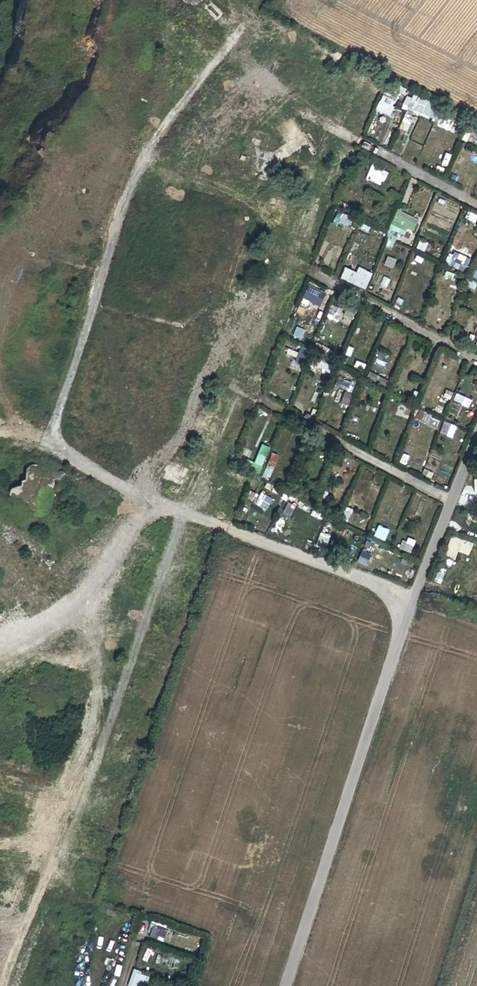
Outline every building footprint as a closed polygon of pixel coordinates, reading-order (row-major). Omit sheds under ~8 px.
[(230,10),(218,0),(212,0),(211,0),(209,0),(198,16),(209,29),(230,10)] [(244,36),(234,50),(243,57),(244,55),(248,58),(252,52),(246,48),(250,41),(244,36)] [(317,46),(314,57),(329,61),(332,52),(320,49),(320,47),(317,46)] [(353,65),(345,80),(351,83),(359,69),(353,65)] [(357,79),(353,87),(362,92),(368,82),(387,92),(381,103),(392,108),(397,97),(401,90),(362,70),(357,79)] [(408,108),(397,133),(405,136),(411,123),(409,122),(414,111),(435,120),(440,109),(413,97),(408,108)] [(446,131),(452,118),(447,115),(440,128),(446,131)] [(446,131),(454,135),(461,122),(452,118),(446,131)] [(286,148),(285,153),(291,155),(295,142),(299,130),(290,127),(286,139),(289,140),(286,148)] [(274,155),(266,154),(270,136),(253,133),(250,147),(246,168),(238,166),(236,175),(256,179),(258,170),(259,170),(260,162),(273,164),(274,155)] [(340,156),(338,162),(349,167),(355,153),(341,147),(338,155),(340,156)] [(371,181),(382,187),(387,178),(380,174),(381,172),(372,167),(369,173),(374,175),(371,181)] [(337,208),(345,212),(348,206),(341,202),(337,208)] [(401,212),(390,236),(397,239),(400,234),(404,236),(407,230),(413,233),(419,221),(402,213),(401,212)] [(339,223),(348,228),(352,219),(343,214),(339,223)] [(361,229),(373,234),(375,229),(363,223),(361,229)] [(451,259),(448,265),(465,273),(468,267),(451,259)] [(330,275),(337,279),(343,264),(337,261),(330,275)] [(340,279),(365,291),(373,274),(359,268),(356,273),(345,268),(340,279)] [(475,291),(476,286),(476,283),(466,278),(464,286),(475,291)] [(443,302),(453,306),(456,299),(456,300),(459,294),(448,289),(446,295),(443,302)] [(361,310),(358,318),(377,328),(381,319),(378,318),(378,319),(361,310)] [(357,320),(353,328),(361,332),(365,324),(357,320)] [(298,325),(293,337),(302,340),(307,328),(298,325)] [(451,340),(461,344),(465,333),(455,329),(451,340)] [(324,360),(319,371),(329,376),(334,365),(324,360)] [(263,384),(248,375),(244,382),(260,390),(263,384)] [(456,394),(453,401),(468,409),(472,402),(456,394)] [(434,404),(425,400),(421,408),(430,412),(434,404)] [(417,419),(428,424),(431,418),(426,415),(427,413),(421,410),(417,419)] [(260,421),(253,418),(247,432),(249,433),(246,441),(251,443),(255,434),(260,421)] [(440,434),(452,439),(456,427),(447,423),(444,424),(440,434)] [(279,457),(273,454),(262,479),(267,481),(279,457)] [(4,490),(5,496),(33,514),(49,492),(50,483),(57,483),(64,474),(59,471),(45,473),(28,463),(25,463),(21,467),(19,479),(14,479),(15,484),(6,486),(4,490)] [(291,484),(287,492),(295,497),(299,487),(291,484)] [(381,540),(390,544),(393,536),(384,532),(381,540)] [(403,541),(399,550),(411,554),(415,543),(408,540),(407,543),(403,541)] [(127,693),(124,704),(131,707),(130,710),(138,712),(142,698),(127,693)] [(168,929),(154,924),(150,938),(164,942),(168,929)] [(158,958),(144,953),(141,963),(155,968),(158,958)] [(129,985),(147,985),(150,978),(134,973),(129,985)]
